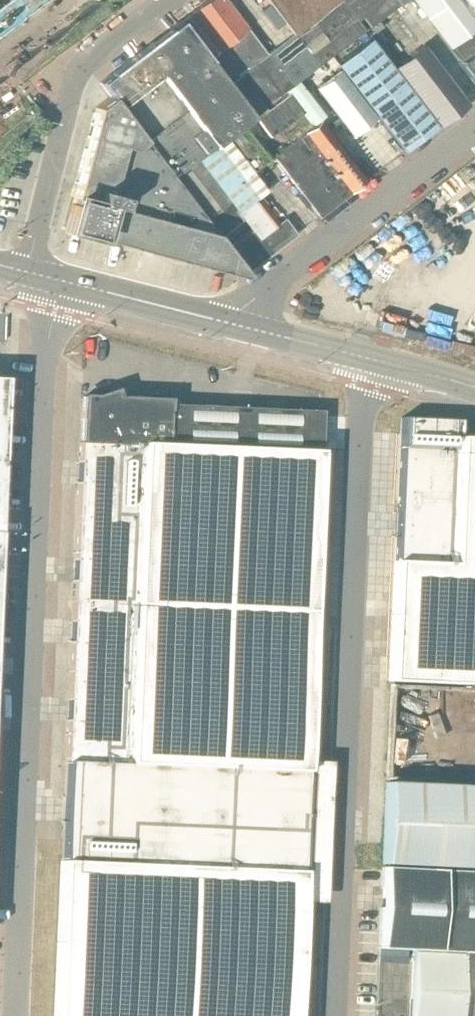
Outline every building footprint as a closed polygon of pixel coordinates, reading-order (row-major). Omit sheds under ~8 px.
[(291,33),(265,53),(225,0),(205,0),(189,12),(189,13),(178,21),(251,115),(330,55),(363,29),(356,19),(342,0),(266,0),(291,33)] [(356,19),(360,15),(367,25),(401,0),(342,0),(356,19)] [(459,61),(458,61),(474,84),(474,0),(414,0),(459,61)] [(251,115),(178,21),(99,82),(109,96),(153,152),(164,167),(171,177),(251,115)] [(434,126),(367,39),(335,63),(402,151),(434,126)] [(441,122),(465,103),(421,45),(397,63),(441,122)] [(311,82),(348,130),(370,113),(334,65),(311,82)] [(287,93),(255,118),(270,137),(302,113),(287,93)] [(94,107),(86,136),(153,152),(109,96),(94,107)] [(317,217),(365,180),(319,120),(271,156),(317,217)] [(266,159),(241,125),(223,138),(249,172),(266,159)] [(86,136),(80,158),(130,172),(151,177),(164,167),(153,152),(86,136)] [(97,238),(109,241),(112,242),(130,172),(80,158),(62,228),(97,238)] [(245,273),(296,234),(283,218),(278,222),(259,196),(239,211),(233,204),(199,159),(173,179),(245,273)] [(133,248),(143,250),(155,254),(174,181),(171,177),(164,167),(151,177),(133,248)] [(112,242),(120,244),(128,246),(133,248),(151,177),(130,172),(112,242)] [(155,254),(166,256),(175,259),(179,260),(193,205),(174,181),(155,254)] [(200,266),(210,228),(193,205),(179,260),(200,266)] [(200,266),(212,269),(222,271),(239,276),(244,273),(210,228),(200,266)] [(54,1015),(294,1015),(300,871),(304,871),(303,891),(322,892),(323,892),(325,856),(325,853),(301,851),(302,827),(304,827),(327,812),(328,773),(309,772),(308,772),(307,772),(304,772),(320,415),(320,411),(166,405),(167,399),(114,397),(111,391),(103,394),(94,397),(82,397),(80,442),(78,442),(78,456),(78,460),(77,484),(74,558),(73,582),(71,619),(70,643),(70,647),(68,693),(68,698),(67,721),(66,733),(65,761),(64,797),(63,821),(62,840),(61,861),(60,861),(56,963),(54,1015)] [(444,419),(400,417),(394,561),(393,561),(388,680),(474,684),(474,438),(457,437),(458,420),(444,419)] [(386,782),(382,863),(474,868),(474,787),(386,782)] [(381,870),(378,948),(412,949),(410,1001),(409,1001),(408,1015),(474,1015),(474,871),(382,867),(381,870)]
